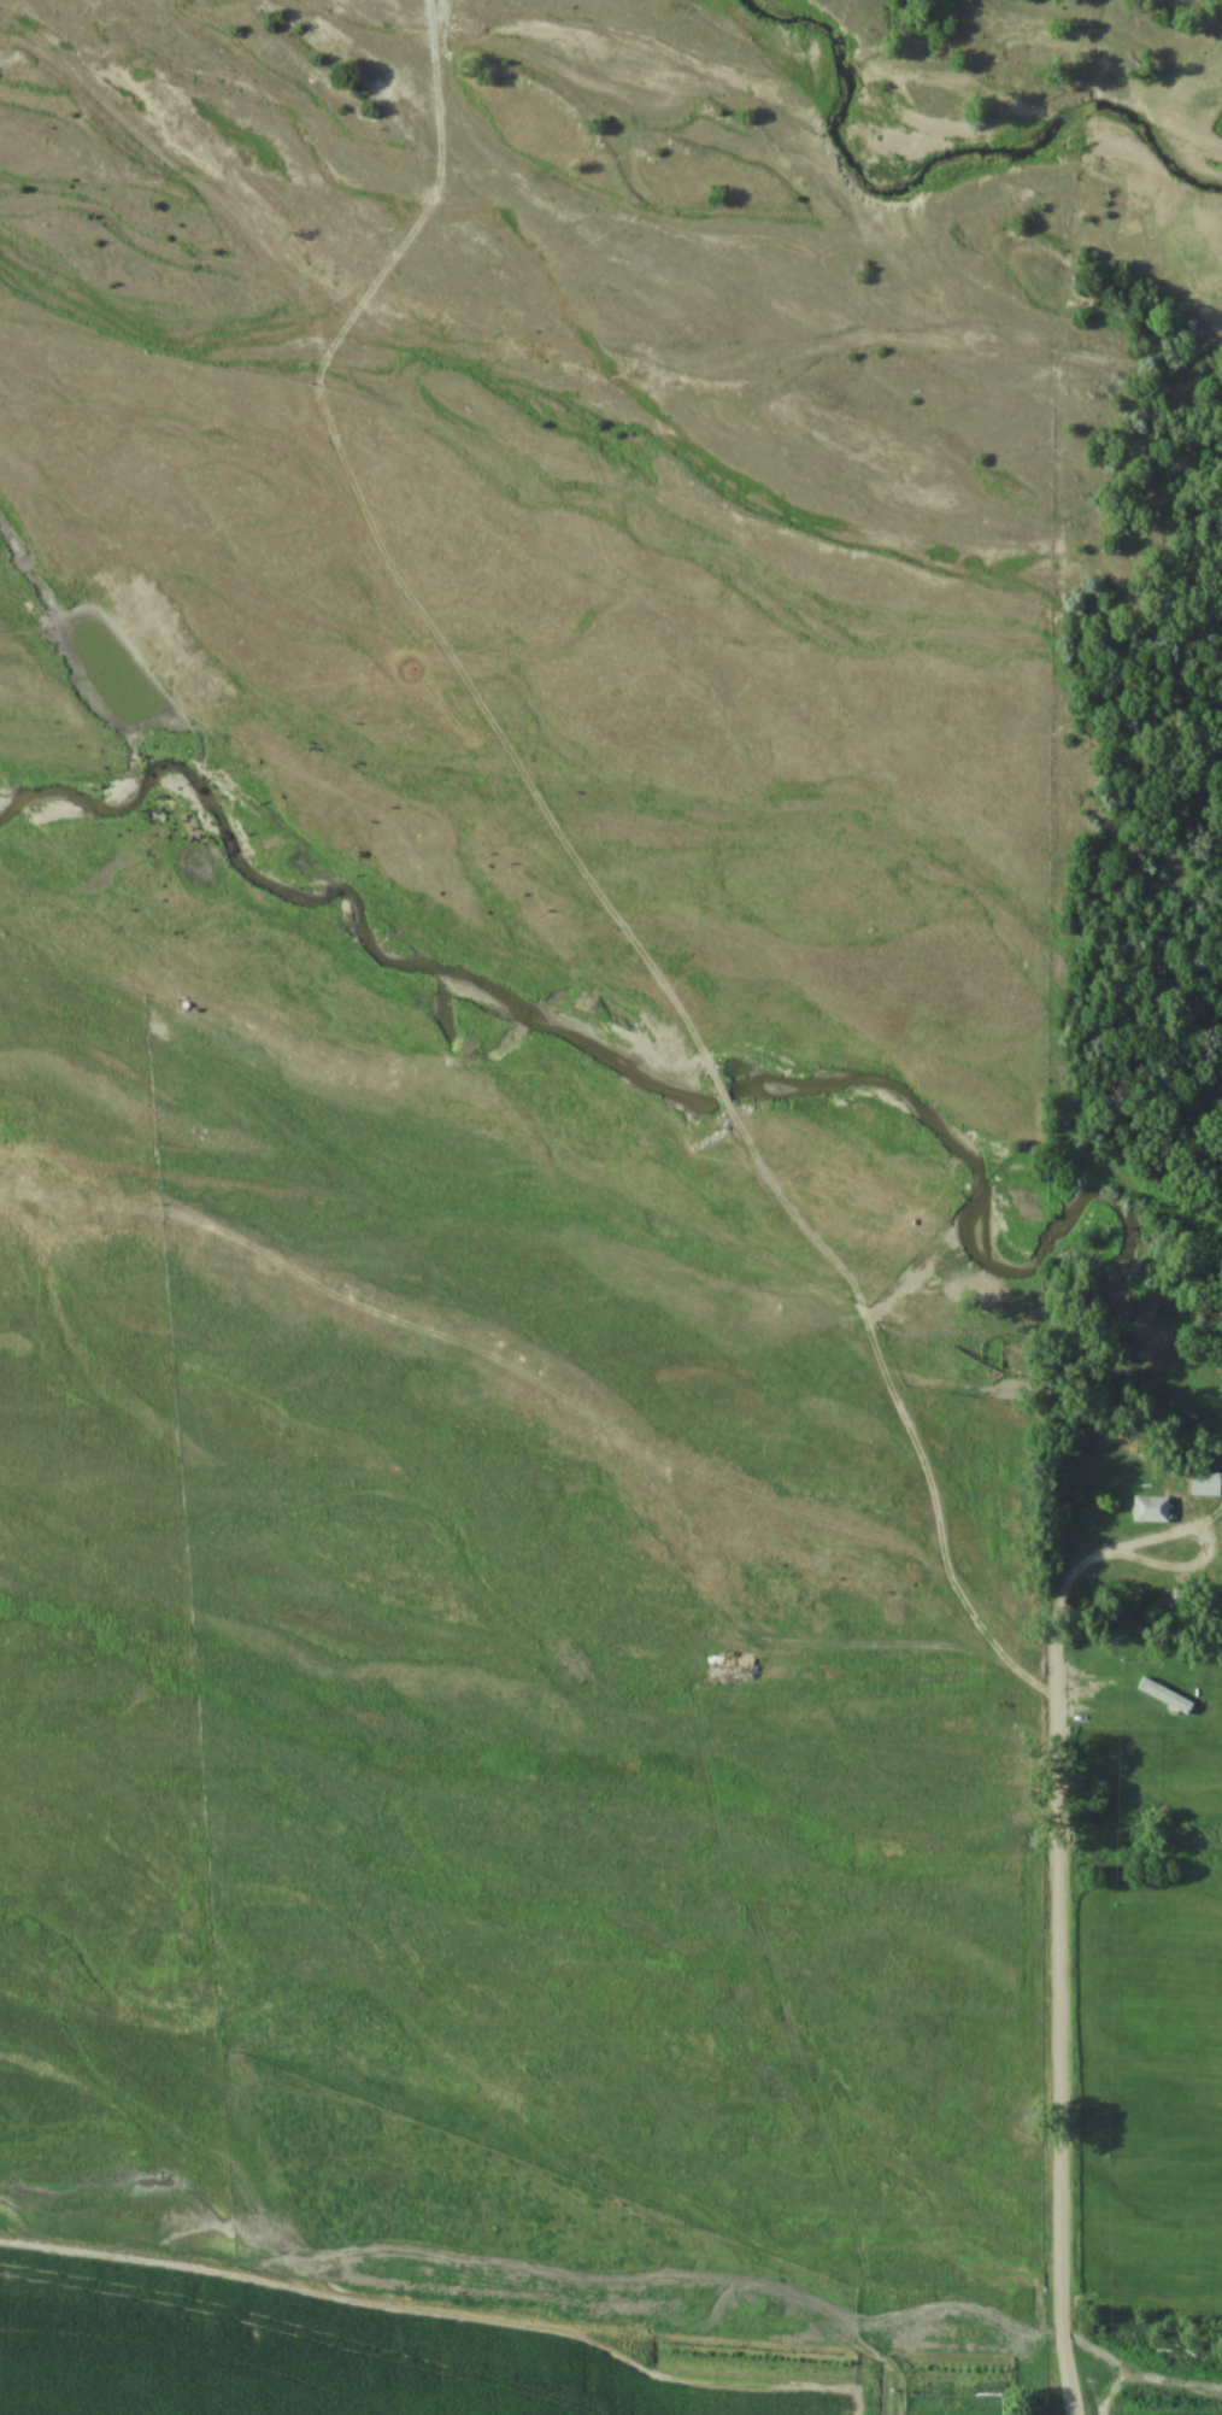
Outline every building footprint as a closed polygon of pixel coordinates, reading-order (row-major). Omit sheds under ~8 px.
[(1221,1475),(1192,1475),(1192,1497),(1221,1497),(1221,1475)] [(1171,1523),(1171,1497),(1135,1497),(1135,1523),(1171,1523)] [(1138,1690),(1189,1717),(1195,1705),(1145,1678),(1138,1690)]
